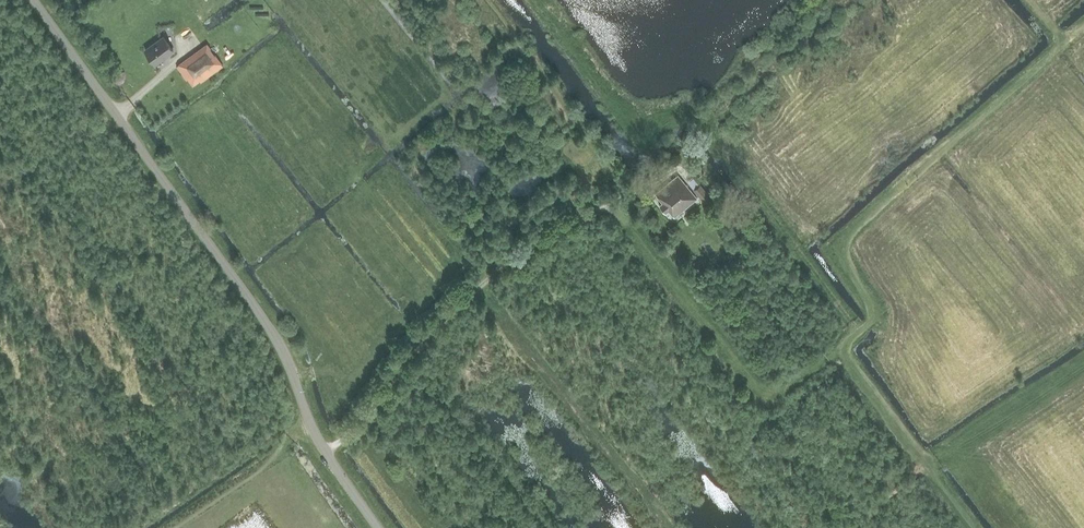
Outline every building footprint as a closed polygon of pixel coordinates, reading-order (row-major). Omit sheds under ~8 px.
[(155,64),(173,50),(163,37),(145,50),(155,64)] [(213,56),(206,45),(177,66),(192,87),(222,66),(214,55),(213,56)] [(704,172),(696,162),(689,168),(697,178),(704,172)] [(697,200),(678,177),(655,195),(662,203),(659,206),(665,214),(669,211),(674,218),(697,200)] [(711,199),(700,187),(694,192),(704,204),(711,199)] [(693,270),(700,265),(696,260),(690,266),(693,270)]
